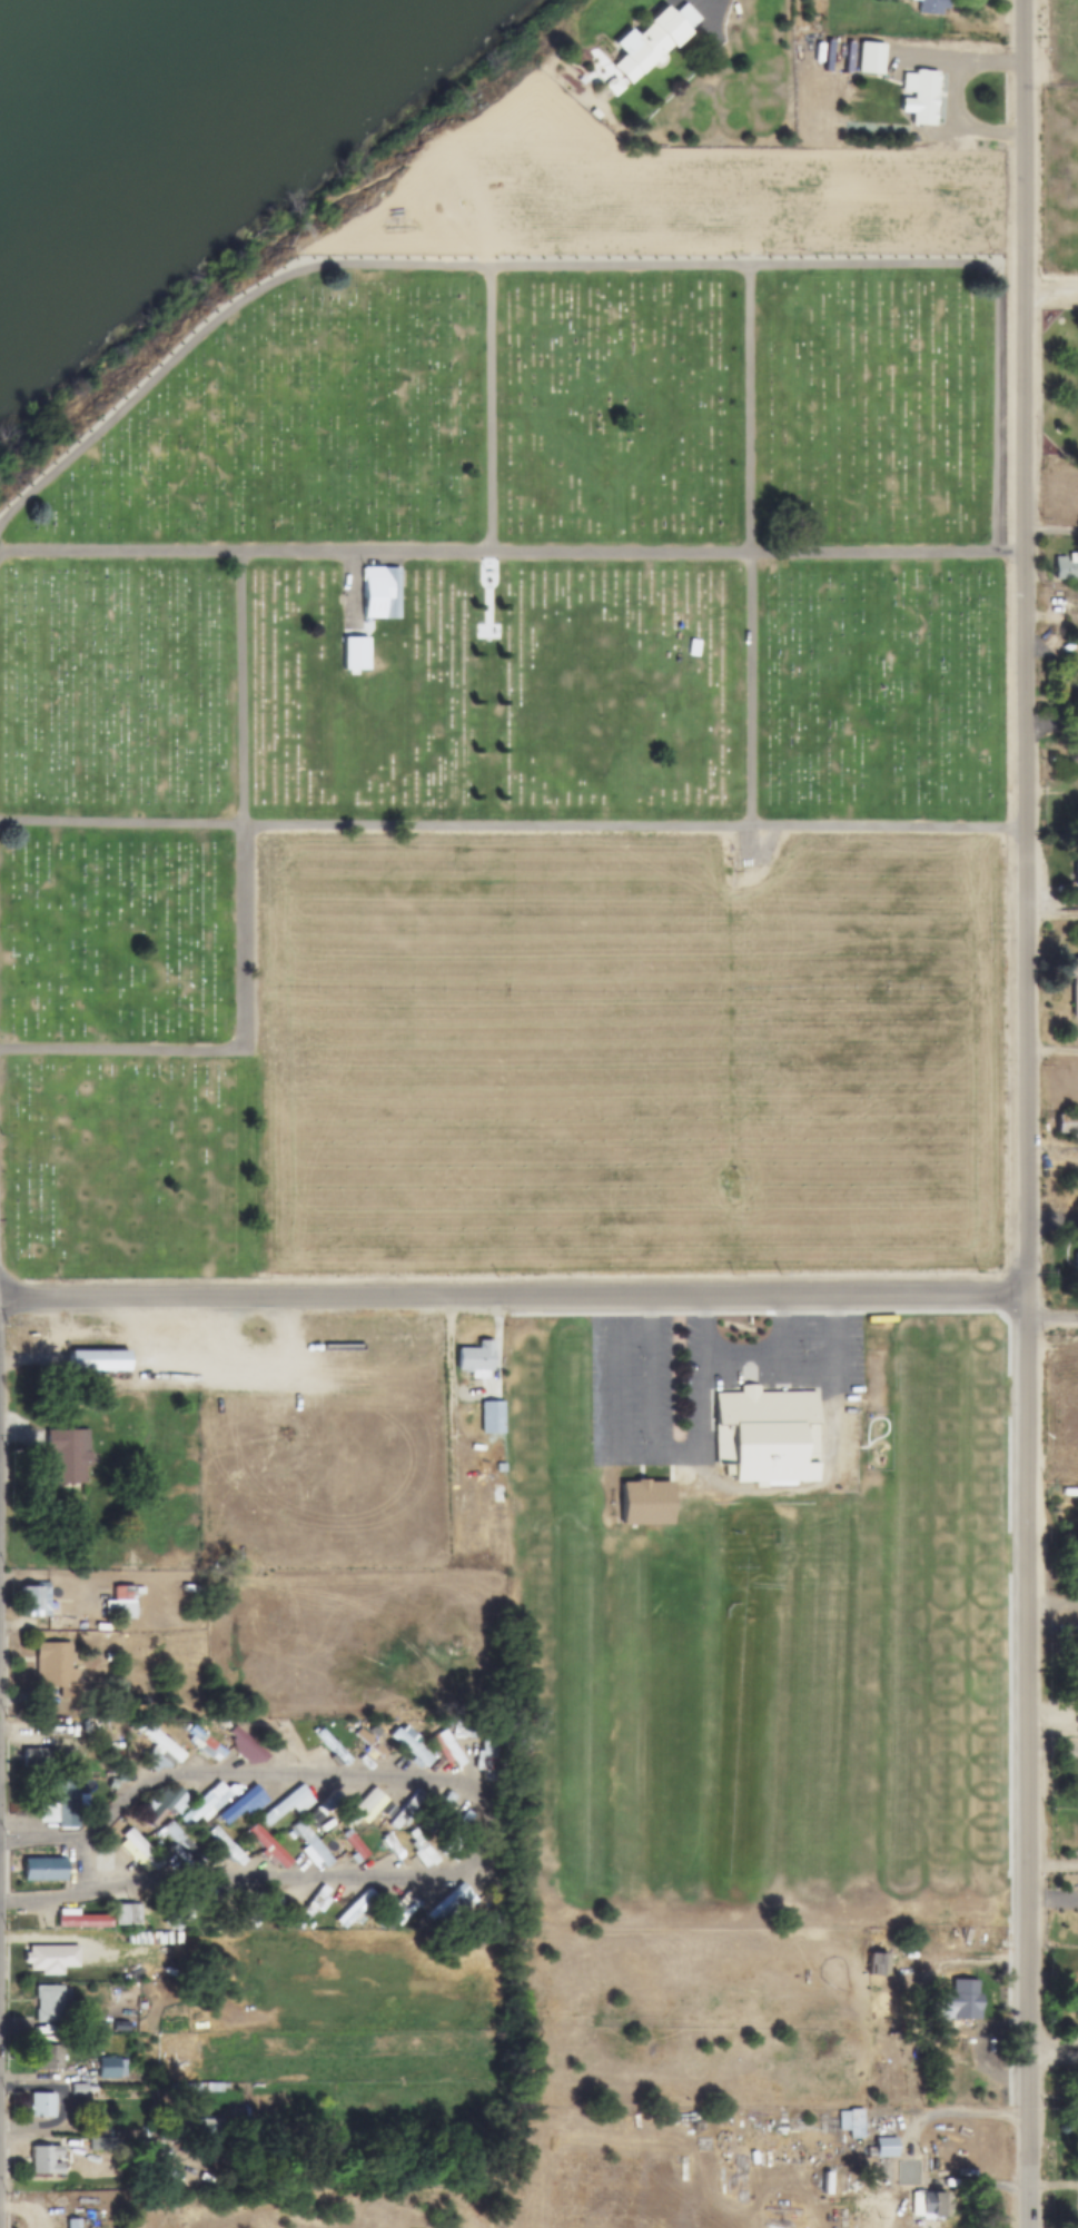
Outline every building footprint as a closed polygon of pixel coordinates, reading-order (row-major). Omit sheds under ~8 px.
[(946,0),(918,0),(918,13),(945,16),(946,0)] [(702,23),(685,3),(671,15),(665,8),(634,34),(630,29),(613,43),(623,56),(611,66),(627,86),(702,23)] [(881,73),(881,43),(858,43),(858,73),(881,73)] [(910,125),(933,126),(936,71),(902,70),(900,111),(910,112),(910,125)] [(1052,578),(1077,578),(1077,554),(1052,554),(1052,578)] [(399,621),(399,567),(362,567),(362,621),(399,621)] [(1077,1132),(1077,1112),(1056,1112),(1056,1132),(1077,1132)] [(496,1340),(476,1340),(476,1348),(455,1348),(455,1370),(469,1370),(469,1377),(482,1377),(482,1397),(497,1397),(496,1340)] [(67,1349),(67,1369),(127,1372),(126,1350),(67,1349)] [(756,1393),(756,1385),(739,1385),(739,1393),(713,1393),(713,1465),(732,1465),(732,1482),(815,1482),(815,1393),(756,1393)] [(502,1400),(479,1400),(479,1434),(502,1434),(502,1400)] [(42,1429),(43,1472),(52,1472),(52,1482),(87,1483),(86,1429),(42,1429)] [(620,1481),(620,1524),(669,1524),(669,1481),(620,1481)] [(133,1618),(133,1585),(112,1585),(112,1601),(103,1601),(103,1618),(133,1618)] [(18,1586),(19,1617),(41,1617),(41,1612),(48,1612),(49,1586),(18,1586)] [(33,1642),(37,1701),(83,1700),(82,1684),(71,1684),(69,1642),(33,1642)] [(100,1722),(80,1719),(79,1729),(98,1731),(100,1722)] [(155,1772),(168,1759),(176,1764),(184,1755),(145,1721),(137,1730),(155,1746),(142,1761),(155,1772)] [(433,1757),(399,1726),(389,1736),(423,1767),(433,1757)] [(216,1762),(224,1750),(191,1729),(184,1741),(216,1762)] [(314,1735),(344,1765),(349,1760),(319,1730),(314,1735)] [(457,1767),(466,1760),(439,1732),(432,1740),(457,1767)] [(482,1771),(482,1781),(491,1781),(491,1734),(476,1734),(476,1771),(482,1771)] [(59,1765),(59,1749),(21,1749),(21,1766),(59,1765)] [(38,1823),(57,1823),(57,1829),(76,1829),(77,1778),(38,1778),(38,1823)] [(188,1828),(198,1816),(204,1822),(230,1795),(217,1781),(179,1819),(188,1828)] [(266,1826),(289,1806),(297,1814),(313,1801),(298,1784),(258,1818),(266,1826)] [(385,1798),(369,1786),(353,1813),(368,1823),(385,1798)] [(243,1811),(247,1816),(265,1802),(253,1788),(217,1816),(225,1825),(243,1811)] [(179,1816),(188,1795),(172,1790),(170,1794),(160,1791),(154,1806),(149,1805),(145,1816),(155,1821),(159,1810),(179,1816)] [(397,1831),(427,1798),(417,1790),(388,1822),(397,1831)] [(314,1823),(324,1819),(320,1809),(309,1813),(314,1823)] [(473,1816),(464,1811),(445,1842),(455,1848),(473,1816)] [(324,1868),(332,1861),(298,1821),(290,1828),(306,1846),(300,1850),(313,1864),(317,1861),(324,1868)] [(190,1866),(200,1858),(169,1822),(159,1831),(190,1866)] [(281,1869),(289,1861),(254,1824),(246,1832),(281,1869)] [(246,1859),(214,1826),(207,1833),(239,1865),(246,1859)] [(159,1863),(131,1828),(116,1840),(145,1875),(159,1863)] [(404,1835),(426,1869),(437,1861),(415,1829),(404,1835)] [(340,1835),(358,1860),(366,1854),(348,1830),(340,1835)] [(408,1862),(392,1831),(383,1835),(399,1866),(408,1862)] [(63,1881),(63,1859),(21,1859),(21,1881),(63,1881)] [(334,1920),(344,1931),(377,1898),(366,1888),(334,1920)] [(374,1922),(380,1929),(390,1920),(394,1924),(417,1902),(407,1891),(374,1922)] [(200,1908),(189,1895),(166,1918),(174,1927),(180,1920),(184,1923),(200,1908)] [(139,1904),(112,1904),(112,1927),(139,1927),(139,1904)] [(108,1928),(108,1915),(76,1915),(76,1910),(57,1910),(57,1928),(108,1928)] [(26,1972),(76,1972),(76,1945),(26,1945),(26,1972)] [(868,1977),(887,1977),(887,1954),(868,1954),(868,1977)] [(930,2019),(978,2020),(979,1981),(951,1981),(951,1993),(940,1993),(940,2001),(931,2001),(930,2019)] [(33,1987),(33,2021),(63,2021),(63,1987),(33,1987)] [(60,2071),(60,2046),(36,2046),(36,2071),(60,2071)] [(97,2079),(125,2079),(125,2058),(97,2058),(97,2079)] [(52,2093),(28,2093),(28,2118),(52,2118),(52,2093)] [(244,2109),(226,2109),(226,2125),(244,2125),(244,2109)] [(838,2130),(848,2130),(848,2139),(862,2138),(861,2110),(838,2110),(838,2130)] [(197,2119),(197,2139),(219,2139),(219,2119),(197,2119)] [(896,2138),(874,2138),(874,2157),(896,2157),(896,2138)] [(60,2147),(29,2147),(29,2176),(60,2176),(60,2147)] [(945,2191),(910,2191),(910,2219),(945,2219),(945,2191)]
